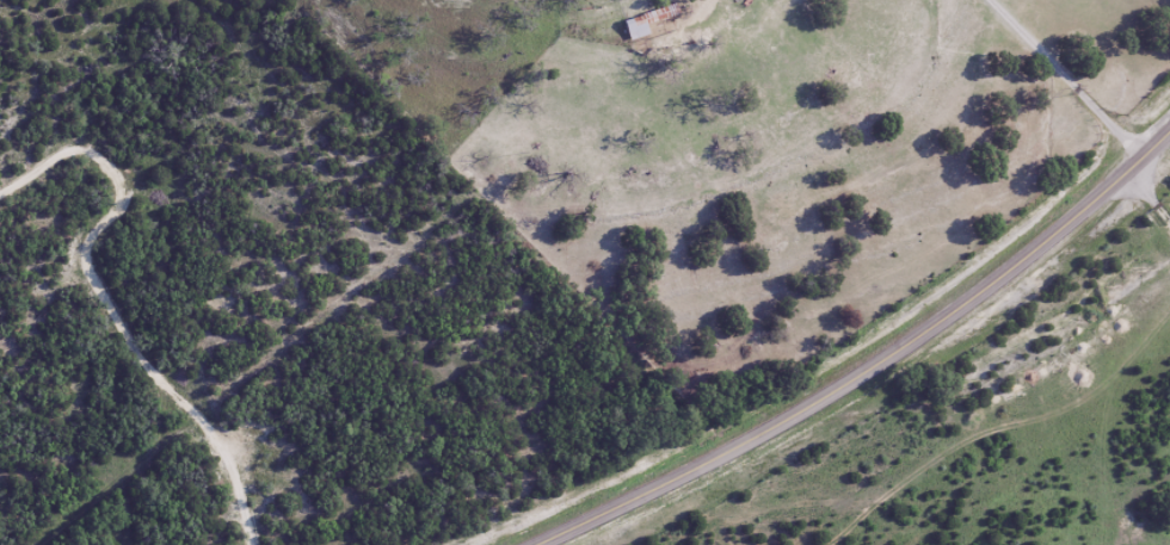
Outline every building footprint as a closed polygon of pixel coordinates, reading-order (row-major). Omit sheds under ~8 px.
[(647,36),(643,22),(624,27),(628,41),(647,36)]
